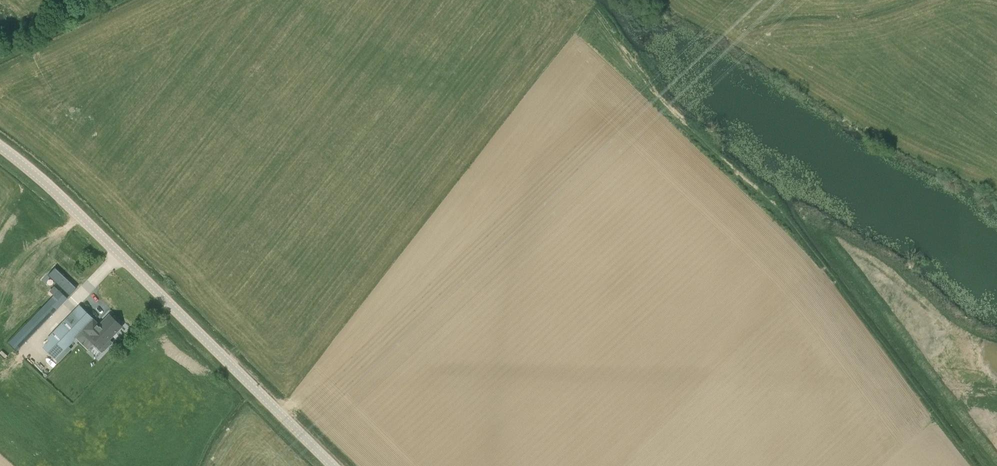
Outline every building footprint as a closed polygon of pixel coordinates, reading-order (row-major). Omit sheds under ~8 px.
[(63,289),(11,341),(19,349),(71,297),(63,289)] [(109,314),(99,325),(94,320),(79,305),(48,336),(64,351),(67,353),(71,348),(69,346),(84,330),(90,335),(102,347),(122,326),(109,314)]
